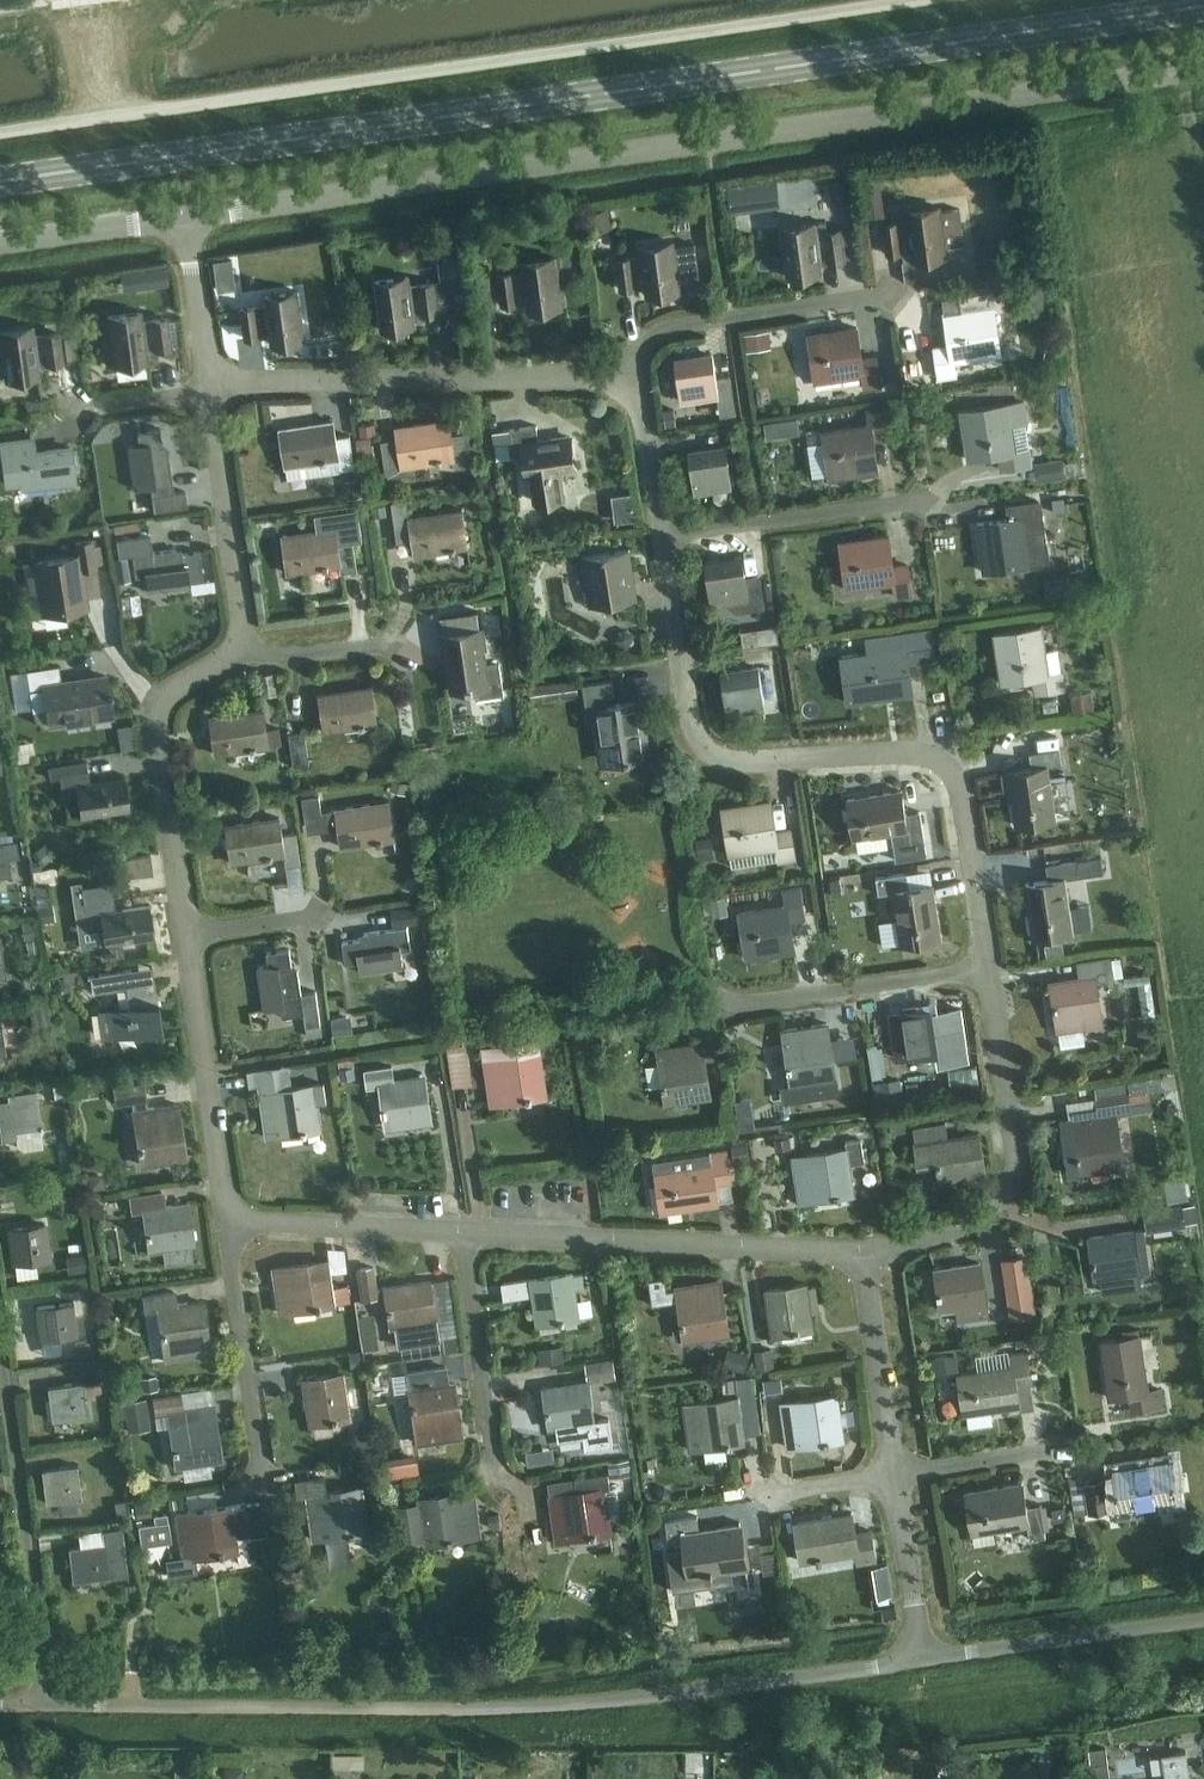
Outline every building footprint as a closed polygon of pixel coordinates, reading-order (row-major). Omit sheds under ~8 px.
[(859,173),(875,171),(873,161),(857,164),(859,173)] [(878,175),(862,177),(868,216),(884,214),(878,175)] [(850,202),(846,176),(830,178),(833,204),(850,202)] [(758,184),(728,188),(732,212),(761,208),(758,184)] [(959,208),(942,210),(941,205),(908,209),(909,218),(884,222),(889,252),(914,248),(915,257),(948,253),(947,246),(964,244),(959,208)] [(612,227),(605,208),(586,214),(592,233),(612,227)] [(844,258),(840,229),(826,231),(825,221),(781,227),(787,275),(822,271),(820,261),(844,258)] [(496,239),(494,222),(480,224),(483,241),(496,239)] [(689,244),(674,246),(673,241),(640,245),(641,254),(616,257),(619,288),(645,284),(646,294),(679,290),(678,281),(694,279),(689,244)] [(440,279),(461,276),(458,255),(444,257),(444,259),(437,260),(440,279)] [(560,305),(554,257),(521,261),(523,270),(497,273),(501,303),(526,300),(527,309),(560,305)] [(911,260),(900,262),(903,280),(908,284),(911,281),(914,276),(911,260)] [(162,266),(140,270),(143,288),(165,284),(162,266)] [(375,281),(381,329),(414,324),(413,315),(438,311),(434,282),(409,285),(408,276),(375,281)] [(304,338),(298,290),(265,295),(266,304),(241,307),(245,336),(270,333),(271,342),(304,338)] [(951,343),(936,345),(941,376),(957,374),(955,360),(1002,353),(992,290),(961,295),(963,312),(947,314),(951,343)] [(140,311),(106,316),(112,364),(146,360),(145,351),(170,347),(166,317),(141,321),(140,311)] [(4,379),(37,374),(36,365),(61,361),(57,332),(32,335),(30,326),(0,330),(0,352),(4,379)] [(857,327),(808,334),(815,381),(862,375),(864,389),(881,387),(876,357),(862,359),(857,327)] [(768,329),(745,332),(747,348),(771,345),(768,329)] [(730,376),(715,378),(711,354),(676,359),(682,399),(716,394),(718,404),(719,404),(720,415),(736,413),(730,376)] [(920,360),(900,363),(904,391),(924,388),(920,360)] [(48,398),(39,399),(40,410),(49,409),(48,398)] [(1031,463),(1026,422),(1029,422),(1026,400),(962,409),(968,458),(999,454),(1001,468),(1031,463)] [(663,408),(666,427),(676,425),(674,407),(663,408)] [(870,425),(823,431),(829,477),(878,471),(874,439),(887,437),(884,408),(868,410),(870,425)] [(164,449),(160,426),(162,426),(160,412),(143,414),(145,428),(135,430),(137,444),(127,445),(133,488),(149,486),(153,510),(187,505),(185,490),(174,491),(168,448),(164,449)] [(30,418),(19,419),(20,428),(31,426),(30,418)] [(780,419),(764,421),(766,436),(782,434),(780,419)] [(333,420),(280,428),(288,478),(339,470),(339,469),(354,466),(353,456),(358,455),(356,439),(350,439),(350,434),(336,436),(333,420)] [(416,472),(415,463),(455,458),(449,420),(396,427),(397,437),(381,440),(387,476),(416,472)] [(361,435),(376,433),(375,421),(359,423),(361,435)] [(510,457),(514,456),(525,454),(528,473),(532,473),(536,501),(563,497),(558,469),(574,466),(570,437),(539,442),(536,424),(492,431),(498,474),(513,472),(510,457)] [(371,436),(356,439),(358,457),(374,454),(371,436)] [(31,438),(1,441),(6,483),(21,481),(21,487),(73,481),(69,447),(33,451),(31,438)] [(724,443),(688,449),(695,491),(730,485),(724,443)] [(1054,480),(1077,477),(1075,464),(1072,464),(1072,461),(1052,464),(1054,480)] [(360,478),(345,480),(347,498),(362,496),(360,478)] [(632,493),(611,496),(614,521),(635,519),(632,493)] [(1064,497),(1052,498),(1054,512),(1066,510),(1064,497)] [(984,571),(1043,562),(1037,515),(1043,514),(1041,498),(1006,503),(1008,519),(977,523),(984,571)] [(415,554),(468,547),(462,508),(410,516),(407,499),(391,501),(395,530),(411,528),(415,554)] [(372,516),(387,514),(386,503),(370,505),(372,516)] [(340,572),(357,569),(352,539),(338,541),(336,526),(282,534),(288,572),(339,565),(340,572)] [(203,580),(202,574),(199,550),(176,553),(176,548),(152,551),(149,534),(115,538),(118,556),(131,554),(134,577),(145,575),(147,591),(191,585),(190,582),(203,580)] [(888,534),(841,541),(847,588),(895,581),(897,595),(912,593),(907,562),(892,565),(888,534)] [(36,574),(29,575),(31,592),(39,591),(41,609),(85,603),(80,570),(95,568),(94,564),(101,563),(98,546),(92,547),(90,539),(75,542),(77,556),(35,562),(36,574)] [(584,606),(589,606),(637,599),(629,548),(582,555),(587,590),(582,591),(584,606)] [(760,573),(745,575),(742,556),(706,561),(713,603),(725,601),(736,611),(765,607),(760,573)] [(126,557),(112,559),(115,582),(129,580),(126,557)] [(1062,577),(1044,579),(1047,594),(1065,592),(1062,577)] [(485,596),(450,600),(452,615),(487,611),(485,596)] [(477,615),(440,620),(441,622),(443,634),(451,690),(473,686),(475,701),(504,697),(499,662),(484,665),(479,629),(477,615)] [(772,638),(769,620),(756,621),(756,627),(740,629),(742,642),(772,638)] [(1042,626),(994,633),(1001,683),(1034,678),(1036,692),(1065,688),(1063,670),(1048,672),(1042,626)] [(905,647),(843,656),(850,701),(911,692),(907,661),(922,658),(917,629),(902,631),(905,647)] [(623,633),(618,646),(631,651),(635,639),(623,633)] [(810,647),(794,649),(796,661),(812,658),(810,647)] [(767,649),(735,651),(736,665),(767,663),(767,649)] [(57,666),(26,670),(29,691),(43,689),(48,725),(111,715),(105,676),(60,683),(57,666)] [(758,667),(723,673),(730,713),(765,708),(758,667)] [(613,678),(582,682),(586,709),(595,708),(599,738),(607,737),(611,761),(649,755),(641,699),(616,703),(613,678)] [(527,698),(548,695),(546,681),(525,684),(527,698)] [(372,685),(319,693),(325,731),(378,723),(372,685)] [(1071,693),(1074,711),(1094,708),(1091,690),(1071,693)] [(269,746),(264,709),(211,716),(216,754),(269,746)] [(25,734),(22,717),(9,719),(12,736),(25,734)] [(309,764),(304,731),(289,733),(294,766),(309,764)] [(1009,770),(1017,824),(1055,819),(1047,765),(1063,762),(1061,747),(1031,752),(1033,767),(1009,770)] [(89,782),(87,769),(86,761),(47,767),(49,779),(59,777),(61,796),(77,794),(80,815),(127,808),(122,777),(89,782)] [(409,782),(392,777),(389,788),(406,793),(409,782)] [(903,791),(849,799),(854,837),(906,829),(909,844),(925,842),(920,811),(907,813),(903,791)] [(319,794),(302,796),(307,832),(324,830),(321,810),(319,794)] [(774,799),(724,807),(731,854),(780,847),(782,862),(798,859),(793,829),(779,831),(774,799)] [(389,800),(321,810),(324,830),(338,828),(341,846),(395,838),(389,800)] [(286,865),(300,863),(295,832),(283,834),(280,816),(227,824),(232,862),(284,855),(286,865)] [(5,833),(18,831),(16,820),(4,821),(5,833)] [(696,838),(699,860),(715,858),(712,836),(696,838)] [(9,874),(7,857),(17,855),(15,840),(0,842),(0,875),(9,874)] [(43,865),(56,853),(45,841),(40,846),(38,844),(31,851),(33,853),(32,854),(43,865)] [(824,867),(836,865),(834,853),(822,855),(824,867)] [(1064,879),(1085,876),(1083,860),(1045,865),(1047,880),(1025,883),(1033,938),(1091,930),(1088,908),(1068,911),(1064,879)] [(31,870),(39,922),(54,920),(52,904),(46,905),(40,868),(31,870)] [(877,878),(879,894),(893,892),(901,944),(941,938),(933,884),(909,888),(907,873),(877,878)] [(829,893),(843,891),(841,877),(827,879),(829,893)] [(788,904),(740,910),(747,958),(795,951),(791,919),(806,917),(802,888),(786,890),(788,904)] [(124,955),(121,940),(152,936),(147,906),(113,911),(111,896),(82,900),(85,925),(101,922),(103,937),(97,938),(100,958),(124,955)] [(33,911),(30,897),(18,899),(20,913),(33,911)] [(417,905),(391,909),(393,925),(419,921),(417,905)] [(37,936),(35,921),(20,923),(22,939),(37,936)] [(411,949),(407,926),(364,933),(364,938),(342,941),(345,964),(358,962),(360,972),(404,966),(402,950),(411,949)] [(1102,933),(1104,945),(1115,944),(1113,932),(1102,933)] [(1057,942),(1044,944),(1046,957),(1059,955),(1057,942)] [(322,1033),(321,1023),(316,990),(302,992),(298,970),(293,971),(289,948),(266,951),(268,964),(258,965),(264,1010),(281,1007),(282,1017),(304,1013),(307,1036),(322,1033)] [(1095,981),(1123,977),(1120,956),(1077,962),(1079,977),(1050,982),(1057,1033),(1086,1028),(1086,1033),(1102,1030),(1095,981)] [(77,970),(62,973),(63,982),(78,980),(77,970)] [(131,970),(87,977),(87,979),(90,978),(92,994),(125,988),(124,984),(123,973),(124,973),(131,972),(131,970)] [(153,980),(125,984),(124,973),(123,973),(124,984),(125,988),(128,1006),(107,1009),(111,1038),(132,1034),(133,1039),(161,1034),(153,980)] [(59,981),(52,986),(54,994),(61,997),(68,992),(66,984),(59,981)] [(1150,981),(1138,982),(1143,1017),(1155,1016),(1150,981)] [(43,1002),(27,1006),(33,1029),(49,1025),(43,1002)] [(930,1007),(889,1013),(896,1058),(935,1052),(937,1063),(967,1059),(959,1007),(931,1011),(930,1007)] [(351,1014),(331,1017),(334,1035),(353,1032),(351,1014)] [(1139,1041),(1159,1038),(1156,1022),(1137,1025),(1139,1041)] [(838,1093),(835,1077),(827,1023),(782,1030),(791,1084),(780,1086),(782,1101),(809,1097),(838,1093)] [(710,1097),(704,1059),(719,1057),(716,1034),(701,1036),(701,1042),(657,1049),(666,1104),(710,1097)] [(445,1041),(453,1085),(472,1082),(465,1042),(463,1042),(462,1038),(445,1041)] [(539,1052),(485,1060),(491,1104),(546,1096),(539,1052)] [(338,1059),(340,1076),(356,1074),(353,1057),(338,1059)] [(424,1079),(395,1083),(392,1065),(364,1069),(367,1087),(380,1085),(386,1126),(431,1120),(424,1079)] [(876,1080),(880,1104),(904,1100),(900,1077),(876,1080)] [(322,1130),(318,1102),(326,1101),(323,1081),(315,1082),(315,1085),(260,1093),(267,1138),(322,1130)] [(1128,1081),(1096,1086),(1098,1098),(1130,1093),(1128,1081)] [(143,1084),(113,1089),(116,1105),(131,1103),(141,1166),(185,1160),(177,1105),(147,1110),(143,1084)] [(60,1095),(59,1085),(46,1087),(47,1098),(60,1095)] [(1150,1090),(1130,1093),(1132,1110),(1153,1107),(1150,1090)] [(0,1104),(0,1117),(3,1138),(15,1136),(16,1146),(22,1151),(42,1148),(34,1093),(10,1096),(11,1102),(0,1104)] [(1070,1119),(1078,1173),(1123,1166),(1115,1113),(1132,1110),(1130,1093),(1098,1098),(1096,1098),(1099,1115),(1070,1119)] [(750,1099),(734,1101),(738,1130),(754,1128),(750,1099)] [(905,1119),(889,1121),(891,1132),(906,1130),(905,1119)] [(947,1138),(944,1122),(913,1126),(915,1142),(914,1142),(918,1165),(937,1162),(940,1181),(984,1174),(978,1133),(947,1138)] [(775,1149),(791,1147),(790,1136),(788,1136),(788,1131),(774,1132),(775,1137),(774,1138),(775,1149)] [(731,1143),(734,1163),(750,1160),(747,1142),(746,1142),(746,1136),(731,1138),(732,1143),(731,1143)] [(853,1193),(849,1164),(865,1161),(861,1138),(845,1141),(846,1149),(792,1157),(799,1201),(853,1193)] [(660,1160),(662,1173),(655,1174),(660,1211),(717,1203),(714,1183),(730,1181),(726,1152),(708,1154),(708,1153),(660,1160)] [(85,1153),(78,1158),(79,1166),(86,1169),(93,1164),(92,1156),(85,1153)] [(101,1174),(86,1176),(88,1190),(103,1188),(101,1174)] [(1167,1175),(1162,1198),(1177,1201),(1182,1178),(1167,1175)] [(192,1261),(190,1246),(193,1245),(187,1204),(164,1208),(162,1193),(129,1198),(131,1212),(143,1211),(149,1252),(162,1250),(164,1265),(192,1261)] [(61,1205),(61,1194),(49,1194),(49,1205),(61,1205)] [(97,1217),(103,1203),(89,1197),(83,1211),(97,1217)] [(1190,1204),(1180,1205),(1183,1223),(1193,1221),(1196,1221),(1193,1203),(1190,1204)] [(1147,1228),(1183,1223),(1180,1205),(1144,1210),(1147,1228)] [(43,1225),(9,1229),(13,1262),(48,1257),(43,1225)] [(1133,1230),(1088,1237),(1094,1278),(1101,1277),(1103,1291),(1139,1286),(1137,1271),(1150,1269),(1144,1229),(1133,1230)] [(336,1255),(350,1252),(347,1237),(333,1240),(336,1255)] [(88,1271),(85,1254),(66,1256),(68,1274),(88,1271)] [(1025,1257),(1004,1260),(1007,1286),(1026,1283),(1029,1283),(1025,1257)] [(346,1287),(330,1289),(326,1261),(272,1269),(278,1314),(333,1306),(348,1304),(346,1287)] [(979,1262),(934,1269),(941,1310),(956,1308),(958,1323),(988,1318),(979,1262)] [(428,1280),(384,1286),(375,1288),(372,1268),(357,1270),(361,1299),(385,1296),(390,1328),(394,1327),(396,1347),(436,1342),(434,1321),(428,1280)] [(583,1274),(572,1275),(572,1273),(501,1283),(503,1298),(533,1294),(537,1324),(578,1317),(574,1288),(585,1286),(583,1274)] [(15,1307),(39,1303),(34,1275),(11,1279),(15,1307)] [(720,1280),(666,1288),(665,1276),(648,1279),(652,1304),(678,1300),(684,1341),(728,1334),(720,1280)] [(807,1284),(765,1290),(772,1335),(813,1329),(807,1284)] [(165,1364),(182,1361),(210,1357),(202,1303),(175,1307),(173,1293),(143,1298),(145,1312),(157,1311),(165,1364)] [(61,1353),(59,1338),(76,1336),(71,1303),(36,1308),(43,1356),(61,1353)] [(97,1341),(97,1323),(79,1324),(79,1341),(97,1341)] [(1002,1324),(988,1326),(990,1340),(1004,1338),(1002,1324)] [(440,1335),(442,1352),(458,1350),(456,1333),(440,1335)] [(1149,1390),(1140,1335),(1101,1341),(1110,1397),(1130,1394),(1133,1408),(1162,1404),(1160,1388),(1149,1390)] [(89,1357),(87,1341),(73,1343),(76,1359),(89,1357)] [(393,1347),(375,1347),(375,1375),(407,1375),(407,1357),(393,1357),(393,1347)] [(754,1350),(757,1369),(775,1366),(771,1347),(754,1350)] [(271,1348),(260,1351),(263,1364),(274,1362),(271,1348)] [(723,1364),(744,1371),(749,1354),(728,1348),(723,1364)] [(978,1372),(958,1375),(964,1414),(1017,1406),(1014,1385),(1030,1382),(1026,1353),(976,1360),(978,1372)] [(549,1354),(533,1356),(534,1365),(550,1363),(549,1354)] [(955,1354),(934,1357),(937,1373),(957,1370),(955,1354)] [(596,1429),(588,1381),(616,1377),(613,1357),(584,1361),(587,1381),(543,1387),(550,1429),(563,1427),(564,1437),(582,1435),(584,1449),(623,1443),(621,1426),(611,1428),(611,1427),(596,1429)] [(79,1383),(46,1388),(51,1422),(85,1417),(83,1404),(103,1401),(98,1370),(77,1373),(79,1383)] [(763,1374),(766,1396),(779,1394),(776,1373),(763,1374)] [(350,1419),(343,1375),(301,1381),(308,1426),(350,1419)] [(743,1442),(742,1434),(760,1431),(755,1389),(756,1389),(755,1375),(727,1379),(728,1391),(737,1390),(737,1392),(737,1397),(683,1405),(689,1449),(743,1442)] [(153,1378),(139,1380),(141,1395),(155,1393),(153,1378)] [(460,1438),(452,1384),(408,1391),(416,1445),(460,1438)] [(157,1428),(169,1427),(175,1467),(220,1461),(212,1406),(181,1411),(179,1395),(152,1399),(157,1428)] [(843,1403),(837,1404),(836,1395),(781,1403),(788,1448),(842,1440),(838,1411),(844,1410),(843,1403)] [(144,1400),(122,1403),(126,1433),(148,1430),(144,1400)] [(370,1428),(352,1430),(354,1449),(372,1447),(370,1428)] [(539,1449),(526,1451),(528,1465),(542,1463),(539,1449)] [(356,1457),(335,1459),(336,1471),(357,1469),(356,1457)] [(1171,1459),(1114,1468),(1116,1485),(1114,1485),(1117,1506),(1174,1498),(1171,1479),(1174,1479),(1171,1459)] [(630,1462),(607,1465),(610,1481),(633,1478),(630,1462)] [(73,1516),(71,1501),(81,1499),(76,1466),(42,1471),(49,1519),(73,1516)] [(398,1470),(381,1473),(383,1483),(400,1480),(398,1470)] [(608,1473),(548,1481),(556,1540),(610,1532),(604,1488),(610,1487),(608,1473)] [(360,1488),(326,1493),(323,1476),(293,1481),(296,1498),(305,1496),(312,1540),(366,1532),(360,1488)] [(1102,1480),(1084,1483),(1089,1511),(1107,1508),(1102,1480)] [(994,1540),(993,1528),(1027,1522),(1030,1539),(1045,1536),(1040,1505),(1025,1507),(1021,1481),(992,1486),(993,1488),(966,1493),(974,1543),(994,1540)] [(402,1482),(383,1485),(385,1496),(404,1492),(402,1482)] [(666,1486),(658,1487),(660,1499),(672,1497),(671,1490),(666,1486)] [(422,1540),(423,1545),(478,1537),(472,1492),(417,1500),(417,1505),(394,1508),(399,1544),(422,1540)] [(153,1516),(150,1500),(138,1502),(140,1518),(153,1516)] [(175,1500),(167,1501),(168,1511),(176,1510),(175,1500)] [(122,1502),(112,1504),(115,1520),(125,1518),(122,1502)] [(197,1572),(194,1558),(237,1552),(235,1538),(264,1534),(260,1503),(176,1515),(182,1557),(165,1560),(168,1577),(197,1572)] [(1064,1506),(1051,1508),(1053,1521),(1066,1519),(1064,1506)] [(820,1519),(792,1524),(799,1562),(854,1552),(856,1563),(875,1559),(870,1530),(855,1533),(851,1512),(820,1518),(820,1519)] [(154,1526),(137,1528),(140,1549),(171,1544),(166,1516),(153,1518),(154,1526)] [(697,1516),(665,1520),(668,1537),(684,1535),(689,1569),(706,1566),(706,1572),(746,1566),(740,1525),(699,1531),(697,1516)] [(109,1526),(112,1540),(126,1538),(124,1524),(109,1526)] [(103,1545),(70,1550),(71,1582),(75,1599),(112,1593),(107,1575),(103,1545)] [(892,1606),(882,1607),(884,1617),(894,1616),(897,1615),(895,1605),(892,1606)] [(391,1641),(376,1644),(379,1657),(393,1654),(391,1641)] [(1186,1750),(1161,1753),(1165,1778),(1190,1778),(1186,1750)] [(1114,1777),(1111,1759),(1105,1761),(1104,1754),(1090,1756),(1094,1778),(1104,1778),(1114,1777)] [(840,1770),(861,1771),(862,1757),(841,1756),(840,1770)] [(210,1764),(212,1778),(237,1778),(237,1764),(210,1764)] [(175,1768),(175,1778),(190,1778),(190,1768),(175,1768)]
